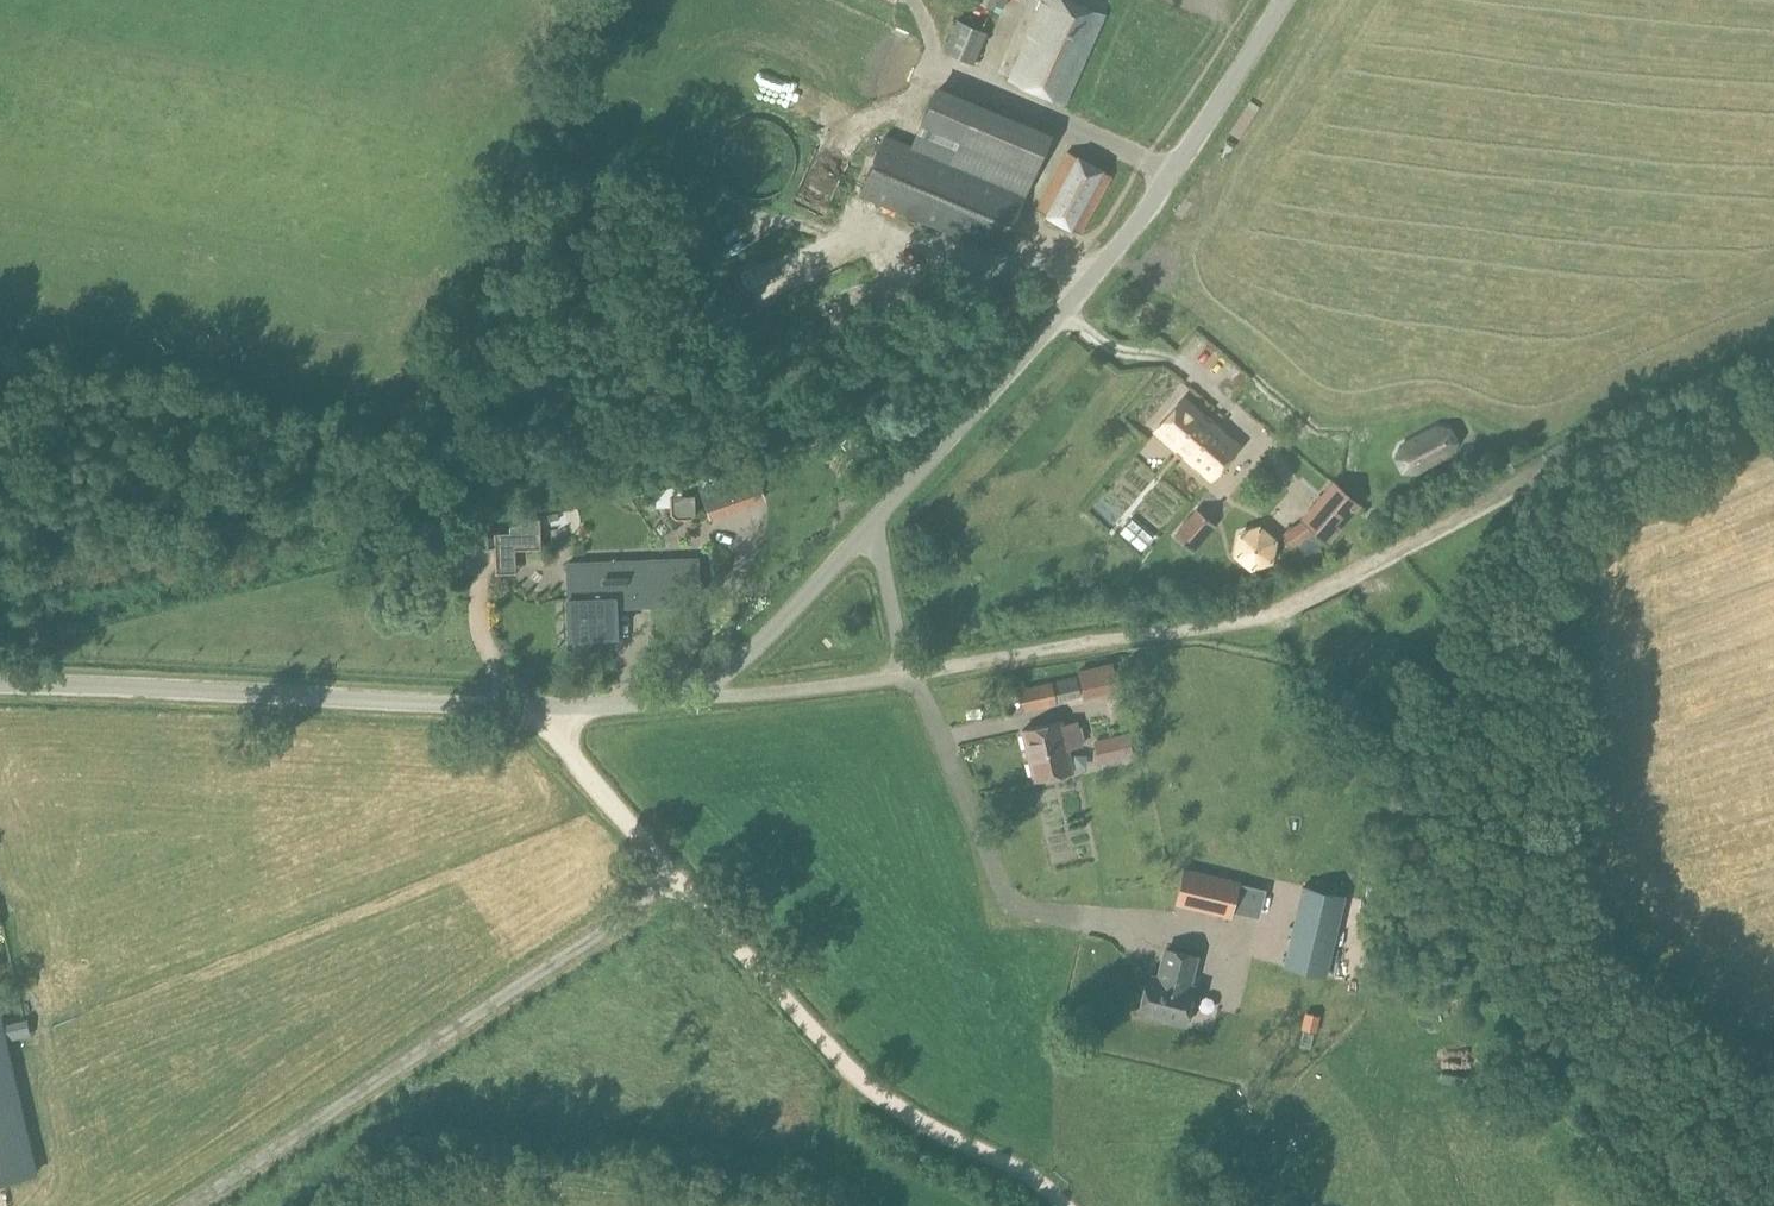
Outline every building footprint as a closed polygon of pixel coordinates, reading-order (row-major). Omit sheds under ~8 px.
[(976,2),(998,10),(1002,0),(977,0),(976,2)] [(1102,14),(1068,0),(1043,0),(1010,79),(1065,102),(1102,14)] [(974,63),(988,29),(957,16),(942,49),(974,63)] [(1027,192),(1054,126),(937,76),(911,144),(884,133),(860,193),(1002,252),(1027,192)] [(1078,232),(1112,173),(1075,152),(1041,210),(1078,232)] [(825,276),(807,285),(831,329),(849,320),(825,276)] [(1238,446),(1183,399),(1156,430),(1211,477),(1238,446)] [(1449,429),(1437,427),(1402,446),(1396,457),(1403,470),(1415,472),(1451,453),(1456,442),(1449,429)] [(1360,507),(1334,485),(1305,520),(1285,533),(1294,546),(1317,530),(1331,542),(1360,507)] [(744,501),(716,507),(722,532),(750,526),(744,501)] [(1215,524),(1197,509),(1174,536),(1192,551),(1215,524)] [(591,548),(584,518),(557,524),(563,554),(591,548)] [(540,519),(511,524),(511,531),(516,531),(517,549),(541,546),(540,519)] [(1274,540),(1259,528),(1240,535),(1238,554),(1253,566),(1271,559),(1274,540)] [(569,599),(570,635),(615,633),(614,598),(701,594),(700,559),(567,565),(569,599)] [(1103,666),(1079,671),(1086,701),(1110,696),(1103,666)] [(1080,697),(1074,675),(1012,690),(1017,712),(1080,697)] [(1060,725),(1059,721),(1022,730),(1033,779),(1072,770),(1067,747),(1080,744),(1075,721),(1060,725)] [(1129,755),(1124,734),(1094,741),(1099,762),(1129,755)] [(1234,882),(1181,871),(1174,904),(1227,915),(1234,882)] [(1327,977),(1346,895),(1302,885),(1283,966),(1327,977)] [(1188,986),(1194,957),(1164,950),(1158,979),(1147,977),(1138,1014),(1185,1024),(1193,987),(1188,986)] [(1210,1017),(1212,1005),(1191,1000),(1188,1012),(1210,1017)] [(1306,1015),(1303,1029),(1315,1031),(1319,1017),(1306,1015)] [(27,1020),(3,1026),(6,1039),(30,1034),(27,1020)] [(35,1172),(0,1021),(0,1180),(35,1172)]
